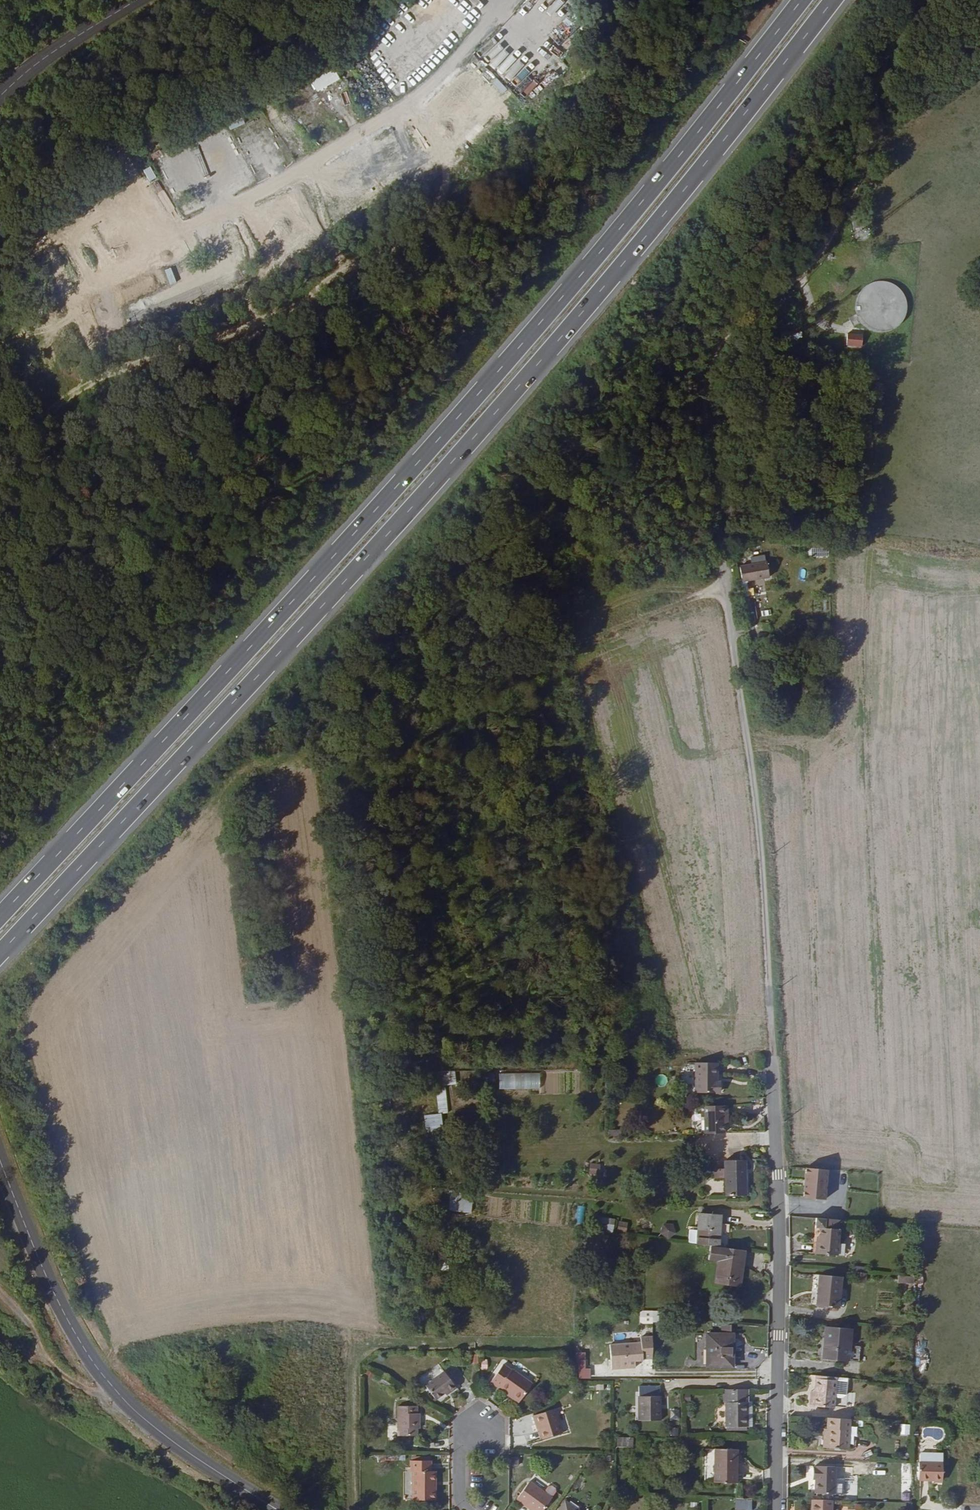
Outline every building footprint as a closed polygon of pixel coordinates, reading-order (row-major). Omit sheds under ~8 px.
[(551,27),(560,40),(585,23),(576,10),(551,27)] [(502,49),(497,51),(500,63),(506,61),(502,49)] [(474,56),(468,62),(479,72),(484,66),(474,56)] [(316,90),(340,79),(333,64),(309,75),(316,90)] [(339,71),(349,84),(354,81),(345,67),(339,71)] [(298,110),(306,107),(302,98),(294,101),(298,110)] [(482,120),(477,122),(483,135),(488,132),(482,120)] [(397,152),(391,157),(400,169),(407,165),(397,152)] [(130,199),(143,187),(135,179),(123,191),(130,199)] [(856,235),(862,233),(857,217),(851,219),(856,235)] [(286,241),(282,246),(292,256),(297,251),(286,241)] [(844,291),(843,293),(842,294),(842,296),(842,298),(843,300),(843,301),(845,303),(846,303),(846,304),(848,304),(850,305),(852,305),(853,304),(855,304),(856,303),(858,301),(859,300),(859,298),(859,296),(859,294),(859,293),(858,291),(856,290),(855,289),(853,288),(852,287),(850,287),(848,288),(846,288),(845,290),(844,291)] [(842,296),(842,294),(841,294),(841,296),(841,298),(840,299),(838,301),(837,302),(836,302),(838,306),(843,307),(846,303),(845,303),(843,301),(843,300),(842,298),(842,296)] [(846,346),(862,346),(863,332),(847,331),(846,346)] [(815,557),(816,548),(804,547),(803,555),(815,557)] [(740,589),(767,585),(764,570),(738,574),(740,589)] [(439,1059),(449,1058),(447,1045),(438,1046),(439,1059)] [(717,1076),(715,1076),(714,1058),(693,1059),(694,1088),(717,1087),(717,1076)] [(446,1085),(457,1085),(457,1071),(437,1071),(437,1113),(446,1113),(446,1085)] [(540,1089),(540,1074),(499,1073),(499,1088),(540,1089)] [(722,1118),(726,1118),(725,1102),(702,1103),(703,1130),(722,1129),(722,1118)] [(431,1129),(432,1137),(444,1136),(442,1114),(424,1115),(425,1129),(431,1129)] [(744,1161),(723,1161),(723,1170),(744,1171),(744,1161)] [(588,1174),(600,1175),(600,1163),(589,1163),(588,1174)] [(713,1170),(713,1179),(723,1180),(723,1170),(713,1170)] [(744,1196),(744,1171),(723,1170),(723,1180),(723,1196),(744,1196)] [(830,1174),(808,1173),(807,1185),(810,1186),(810,1191),(806,1190),(806,1203),(827,1204),(830,1174)] [(473,1213),(474,1194),(449,1192),(448,1211),(473,1213)] [(576,1206),(575,1224),(584,1224),(584,1206),(576,1206)] [(692,1215),(691,1246),(703,1248),(712,1249),(712,1246),(722,1246),(722,1224),(713,1223),(713,1215),(692,1215)] [(626,1232),(628,1222),(619,1221),(617,1230),(626,1232)] [(660,1236),(672,1238),(675,1225),(662,1222),(660,1236)] [(840,1232),(840,1223),(816,1222),(816,1231),(821,1231),(820,1240),(820,1247),(816,1247),(815,1257),(840,1259),(841,1247),(842,1232),(840,1232)] [(605,1232),(612,1233),(614,1225),(607,1224),(605,1232)] [(878,1233),(886,1233),(886,1224),(877,1225),(878,1233)] [(733,1287),(738,1253),(712,1249),(703,1248),(701,1261),(713,1263),(710,1284),(733,1287)] [(841,1311),(843,1280),(821,1279),(819,1309),(841,1311)] [(639,1323),(652,1324),(652,1311),(639,1310),(639,1323)] [(724,1369),(725,1327),(715,1326),(715,1336),(701,1336),(701,1369),(724,1369)] [(820,1362),(848,1365),(849,1337),(824,1336),(823,1349),(821,1349),(820,1362)] [(635,1359),(635,1343),(610,1343),(610,1359),(635,1359)] [(573,1353),(574,1379),(590,1379),(590,1368),(585,1368),(585,1352),(573,1353)] [(516,1373),(515,1374),(507,1369),(496,1386),(504,1392),(505,1391),(525,1403),(536,1385),(516,1373)] [(456,1397),(463,1392),(452,1376),(433,1389),(442,1403),(455,1395),(456,1397)] [(837,1412),(838,1384),(818,1383),(818,1399),(813,1399),(813,1411),(837,1412)] [(652,1418),(653,1385),(632,1385),(631,1417),(652,1418)] [(748,1400),(748,1388),(727,1388),(726,1426),(747,1426),(748,1400)] [(424,1424),(424,1419),(424,1412),(406,1412),(406,1441),(425,1441),(425,1434),(427,1434),(427,1424),(424,1424)] [(547,1442),(566,1436),(560,1412),(538,1419),(541,1428),(542,1428),(547,1442)] [(852,1422),(836,1421),(830,1420),(829,1432),(831,1432),(831,1438),(826,1438),(825,1450),(850,1452),(851,1439),(852,1422)] [(616,1437),(616,1447),(633,1447),(633,1438),(616,1437)] [(736,1481),(738,1448),(716,1447),(714,1480),(736,1481)] [(945,1455),(943,1454),(938,1453),(938,1455),(927,1455),(926,1464),(921,1464),(919,1464),(919,1481),(943,1482),(943,1460),(945,1460),(945,1455)] [(443,1477),(439,1477),(439,1467),(420,1467),(420,1477),(422,1477),(422,1505),(444,1505),(443,1477)] [(835,1497),(836,1469),(816,1468),(816,1470),(813,1469),(813,1478),(815,1478),(815,1481),(814,1495),(835,1497)] [(550,1496),(536,1486),(524,1503),(534,1509),(552,1509),(558,1501),(550,1496)] [(562,1495),(562,1492),(558,1489),(555,1490),(550,1496),(558,1501),(562,1495)] [(832,1502),(813,1502),(813,1509),(832,1509),(832,1502)]
